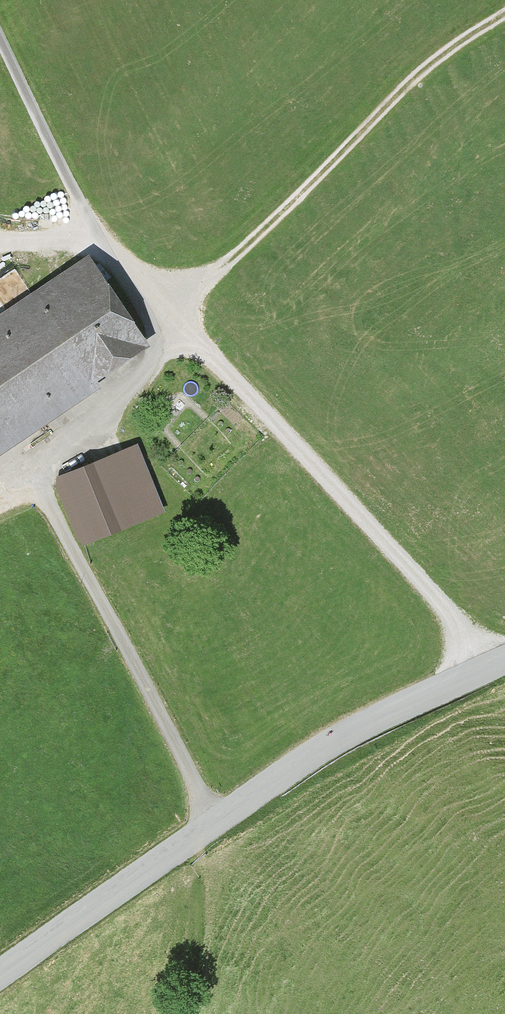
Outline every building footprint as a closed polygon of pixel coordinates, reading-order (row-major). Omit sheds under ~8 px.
[(141,347),(78,259),(0,314),(0,447),(141,347)] [(59,478),(89,544),(163,511),(133,445),(59,478)]
